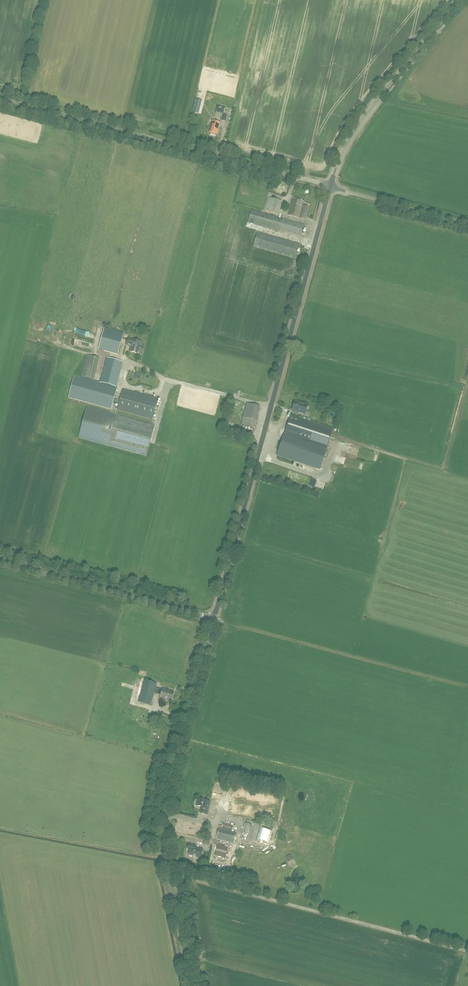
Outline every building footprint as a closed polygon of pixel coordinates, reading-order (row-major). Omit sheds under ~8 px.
[(223,114),(225,108),(217,105),(216,108),(215,112),(223,114)] [(209,133),(217,135),(220,123),(212,121),(209,133)] [(264,211),(278,215),(282,201),(267,197),(264,211)] [(300,218),(305,219),(309,207),(302,205),(303,201),(293,198),(288,215),(299,218),(302,206),(303,207),(300,218)] [(304,225),(283,219),(251,210),(248,223),(279,232),(280,230),(301,236),(304,225)] [(254,246),(295,258),(299,244),(257,232),(254,246)] [(118,355),(122,341),(124,333),(105,328),(98,350),(110,353),(118,355)] [(133,341),(128,340),(126,345),(131,347),(130,352),(139,354),(142,355),(144,349),(140,348),(141,342),(133,340),(133,341)] [(86,356),(80,377),(93,380),(98,364),(99,359),(96,358),(86,356)] [(100,382),(116,387),(123,362),(107,357),(100,382)] [(74,376),(68,398),(111,409),(117,387),(116,387),(100,382),(81,377),(74,375),(74,376)] [(117,410),(152,420),(158,399),(123,389),(117,410)] [(299,403),(295,402),(292,410),(301,413),(300,414),(304,415),(304,416),(307,417),(309,413),(306,412),(308,406),(299,403)] [(253,429),(259,407),(247,403),(241,426),(253,429)] [(331,403),(329,411),(342,415),(343,411),(334,408),(335,404),(331,403)] [(79,437),(108,445),(146,456),(154,425),(116,415),(87,407),(79,437)] [(286,428),(284,434),(301,440),(300,441),(326,450),(333,430),(308,421),(306,421),(303,420),(290,416),(286,428)] [(284,434),(283,438),(277,456),(320,470),(326,450),(300,441),(301,440),(284,434)] [(155,688),(156,683),(157,680),(152,679),(151,682),(144,680),(138,702),(151,705),(154,693),(161,695),(160,698),(172,701),(174,692),(167,690),(167,689),(162,688),(162,689),(155,688)] [(200,813),(206,815),(209,802),(198,799),(196,805),(201,807),(200,813)] [(253,821),(247,841),(254,843),(260,823),(253,821)] [(248,833),(251,824),(245,822),(242,831),(248,833)] [(236,832),(232,831),(233,826),(223,824),(222,829),(219,828),(216,839),(234,843),(236,832)] [(196,846),(188,844),(187,849),(189,850),(188,855),(196,857),(196,858),(200,859),(202,850),(195,848),(196,846)] [(228,848),(218,845),(215,855),(225,858),(228,848)]
